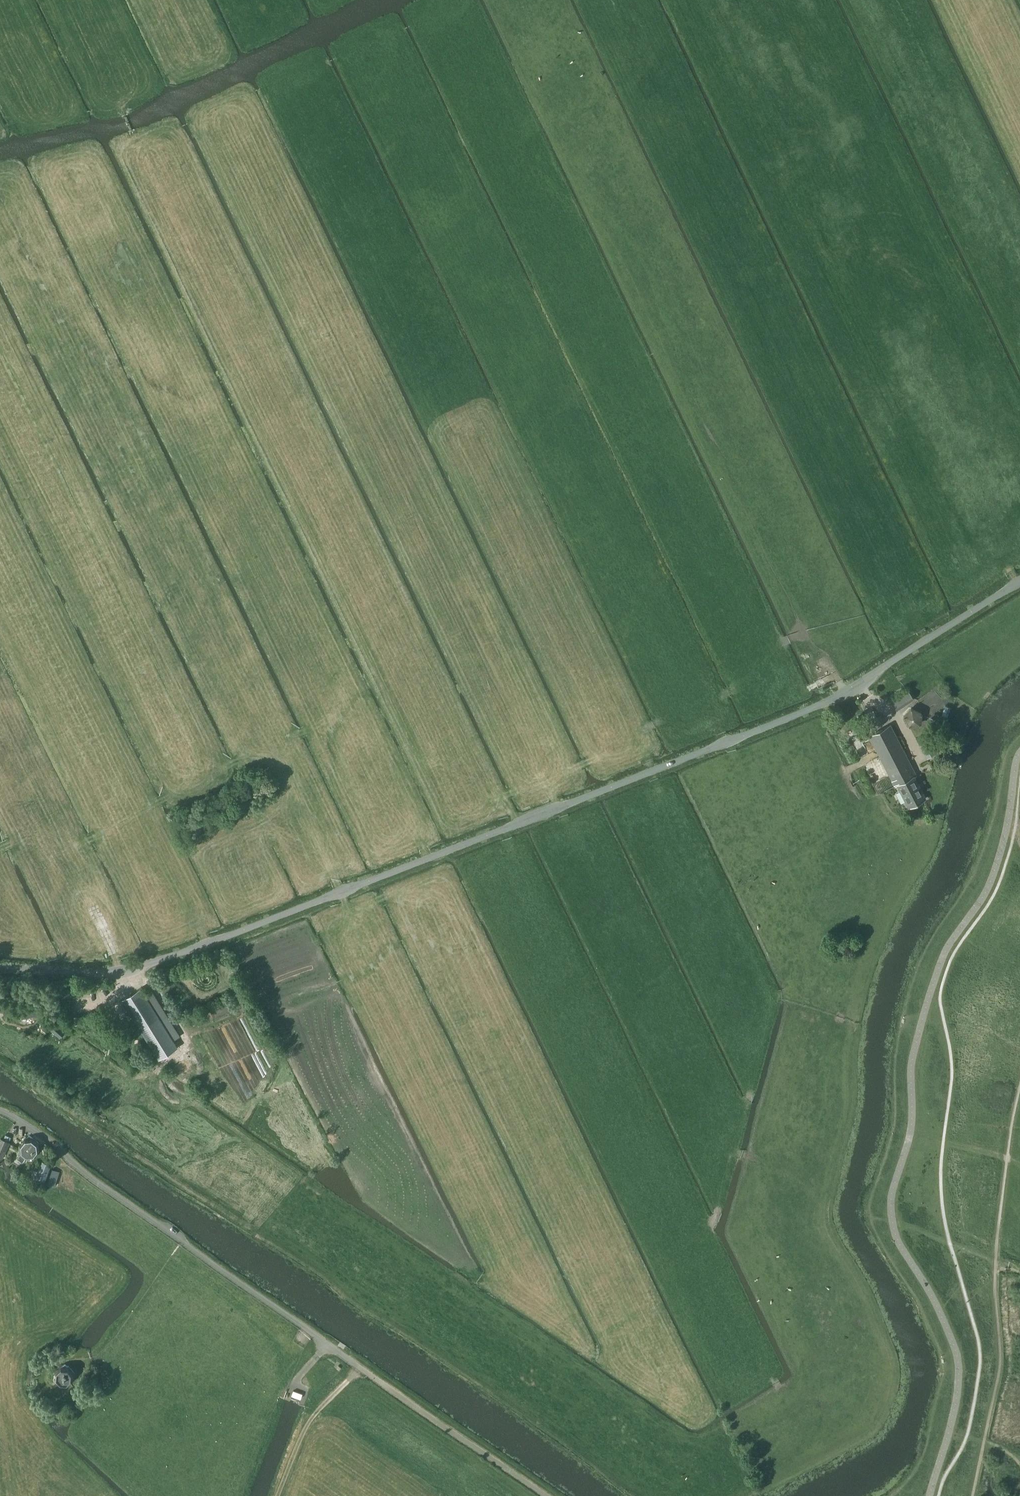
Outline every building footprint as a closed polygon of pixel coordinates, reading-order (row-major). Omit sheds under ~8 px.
[(907,690),(890,701),(896,710),(913,699),(907,690)] [(922,714),(912,707),(902,716),(907,726),(919,725),(922,714)] [(933,730),(935,720),(930,718),(927,727),(933,730)] [(890,724),(869,735),(895,786),(897,785),(908,807),(910,806),(912,807),(917,804),(918,802),(926,798),(914,776),(916,775),(890,724)] [(145,993),(141,986),(122,998),(159,1056),(177,1044),(173,1037),(179,1033),(152,989),(145,993)] [(38,1023),(37,1013),(17,1015),(18,1025),(38,1023)] [(48,1021),(44,1030),(62,1038),(66,1029),(48,1021)] [(39,1149),(38,1143),(39,1143),(39,1142),(38,1142),(33,1138),(29,1135),(29,1136),(28,1137),(27,1137),(26,1138),(25,1137),(23,1139),(24,1139),(20,1144),(19,1145),(19,1146),(20,1152),(19,1152),(20,1153),(21,1153),(18,1157),(23,1161),(25,1157),(26,1158),(27,1158),(27,1157),(33,1156),(34,1157),(35,1156),(39,1151),(40,1151),(40,1149),(39,1149)] [(9,1142),(2,1139),(0,1138),(0,1139),(0,1161),(9,1142)] [(47,1184),(54,1186),(59,1171),(52,1168),(47,1184)] [(74,1379),(74,1372),(68,1365),(67,1366),(65,1363),(61,1365),(54,1372),(54,1379),(60,1385),(68,1385),(74,1379)] [(92,1385),(93,1374),(84,1374),(84,1385),(92,1385)] [(302,1393),(293,1390),(292,1395),(300,1398),(302,1393)]
